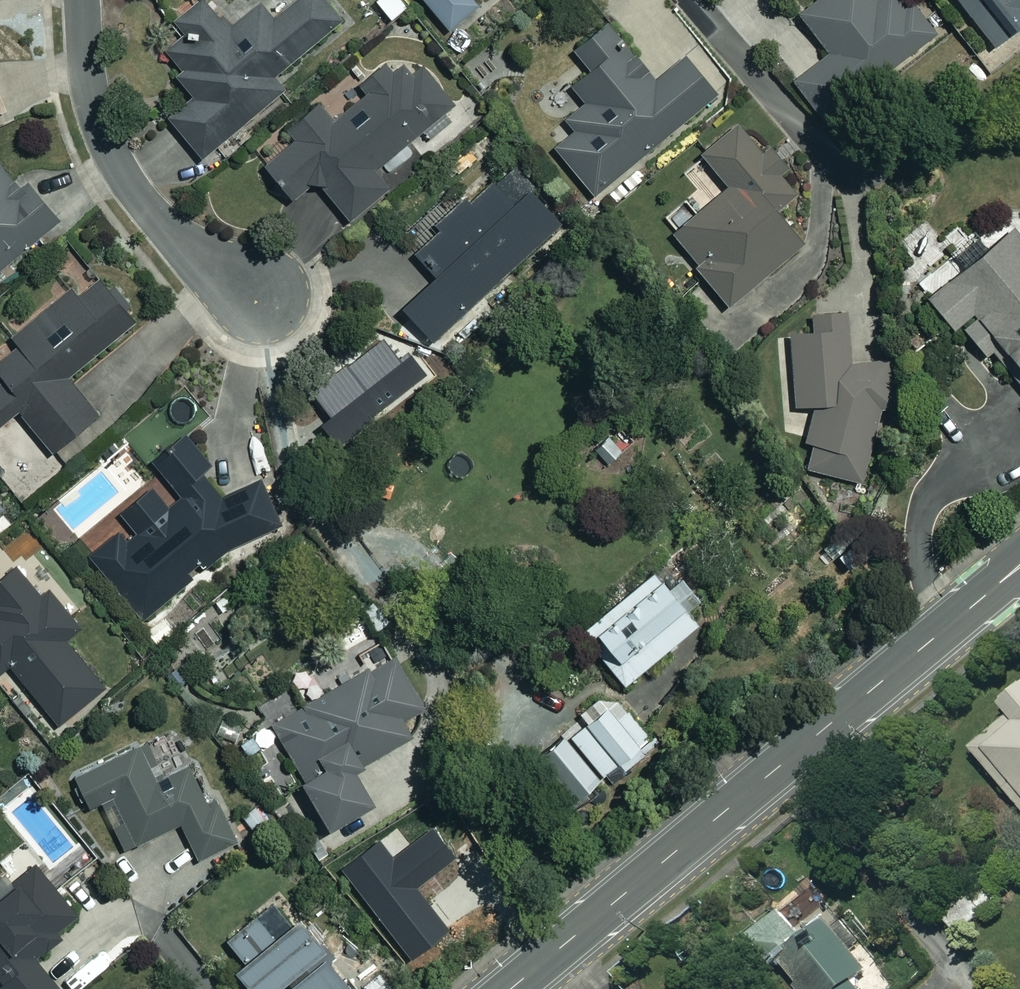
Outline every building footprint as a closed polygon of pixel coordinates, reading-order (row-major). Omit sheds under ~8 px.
[(163,47),(180,68),(174,73),(192,95),(166,117),(210,169),(237,146),(228,135),(282,89),(274,79),(343,20),(327,0),(294,0),(273,18),(258,1),(231,24),(211,0),(193,0),(170,20),(181,33),(163,47)] [(447,28),(476,4),(472,0),(423,0),(447,28)] [(797,12),(827,53),(792,78),(819,117),(935,34),(912,2),(905,7),(899,0),(814,0),(797,12)] [(991,47),(1019,26),(1019,0),(957,0),(991,47)] [(618,54),(599,29),(572,51),(588,70),(569,85),(584,103),(565,119),(574,131),(553,147),(591,195),(715,96),(684,57),(654,80),(628,46),(618,54)] [(388,186),(373,168),(419,131),(428,143),(454,122),(447,114),(454,109),(420,66),(409,74),(400,64),(389,73),(381,63),(356,83),(364,93),(330,120),(316,102),(284,128),(292,139),(262,163),(290,198),(314,179),(346,219),(388,186)] [(794,193),(734,122),(698,152),(726,185),(667,234),(726,305),(802,243),(775,209),(794,193)] [(509,165),(470,201),(464,196),(432,226),(437,231),(415,252),(435,273),(400,306),(431,340),(560,220),(509,165)] [(0,166),(0,267),(56,219),(26,183),(19,188),(0,166)] [(925,294),(953,327),(958,323),(987,356),(1000,345),(1019,369),(1019,215),(925,294)] [(100,276),(77,295),(71,288),(11,336),(16,343),(0,356),(0,375),(4,380),(0,383),(0,424),(17,411),(49,451),(96,413),(65,375),(135,319),(100,276)] [(877,410),(884,412),(895,364),(850,353),(848,308),(810,309),(810,323),(789,324),(793,403),(810,402),(800,442),(812,445),(806,470),(860,483),(877,410)] [(117,526),(86,550),(140,616),(228,545),(282,521),(259,474),(221,490),(201,467),(211,458),(184,427),(150,456),(180,492),(168,502),(151,480),(118,507),(135,528),(126,537),(117,526)] [(14,564),(0,576),(0,669),(7,663),(57,724),(103,686),(64,638),(78,627),(46,588),(39,595),(14,564)] [(682,578),(667,589),(653,571),(579,631),(622,684),(695,624),(684,610),(699,598),(682,578)] [(423,707),(392,653),(271,722),(302,777),(298,779),(325,826),(370,800),(352,768),(409,735),(400,720),(423,707)] [(624,772),(644,756),(638,748),(649,739),(609,690),(577,716),(584,724),(624,772)] [(974,750),(1019,804),(1019,711),(974,750)] [(566,738),(600,779),(607,773),(613,781),(624,772),(584,724),(566,738)] [(566,738),(560,731),(534,752),(574,800),(600,779),(566,738)] [(157,776),(141,743),(74,775),(88,805),(100,800),(123,848),(179,822),(196,858),(234,840),(214,799),(205,803),(186,762),(157,776)] [(574,800),(534,752),(519,764),(559,812),(574,800)] [(31,955),(77,917),(34,864),(0,892),(0,988),(58,988),(31,955)] [(980,911),(969,895),(942,916),(954,931),(980,911)] [(269,904),(228,940),(242,957),(231,966),(251,988),(267,988),(320,944),(294,913),(285,922),(269,904)] [(780,911),(748,937),(771,966),(777,961),(799,988),(859,988),(852,980),(866,969),(823,914),(798,933),(780,911)] [(323,956),(285,985),(288,988),(348,988),(323,956)]
